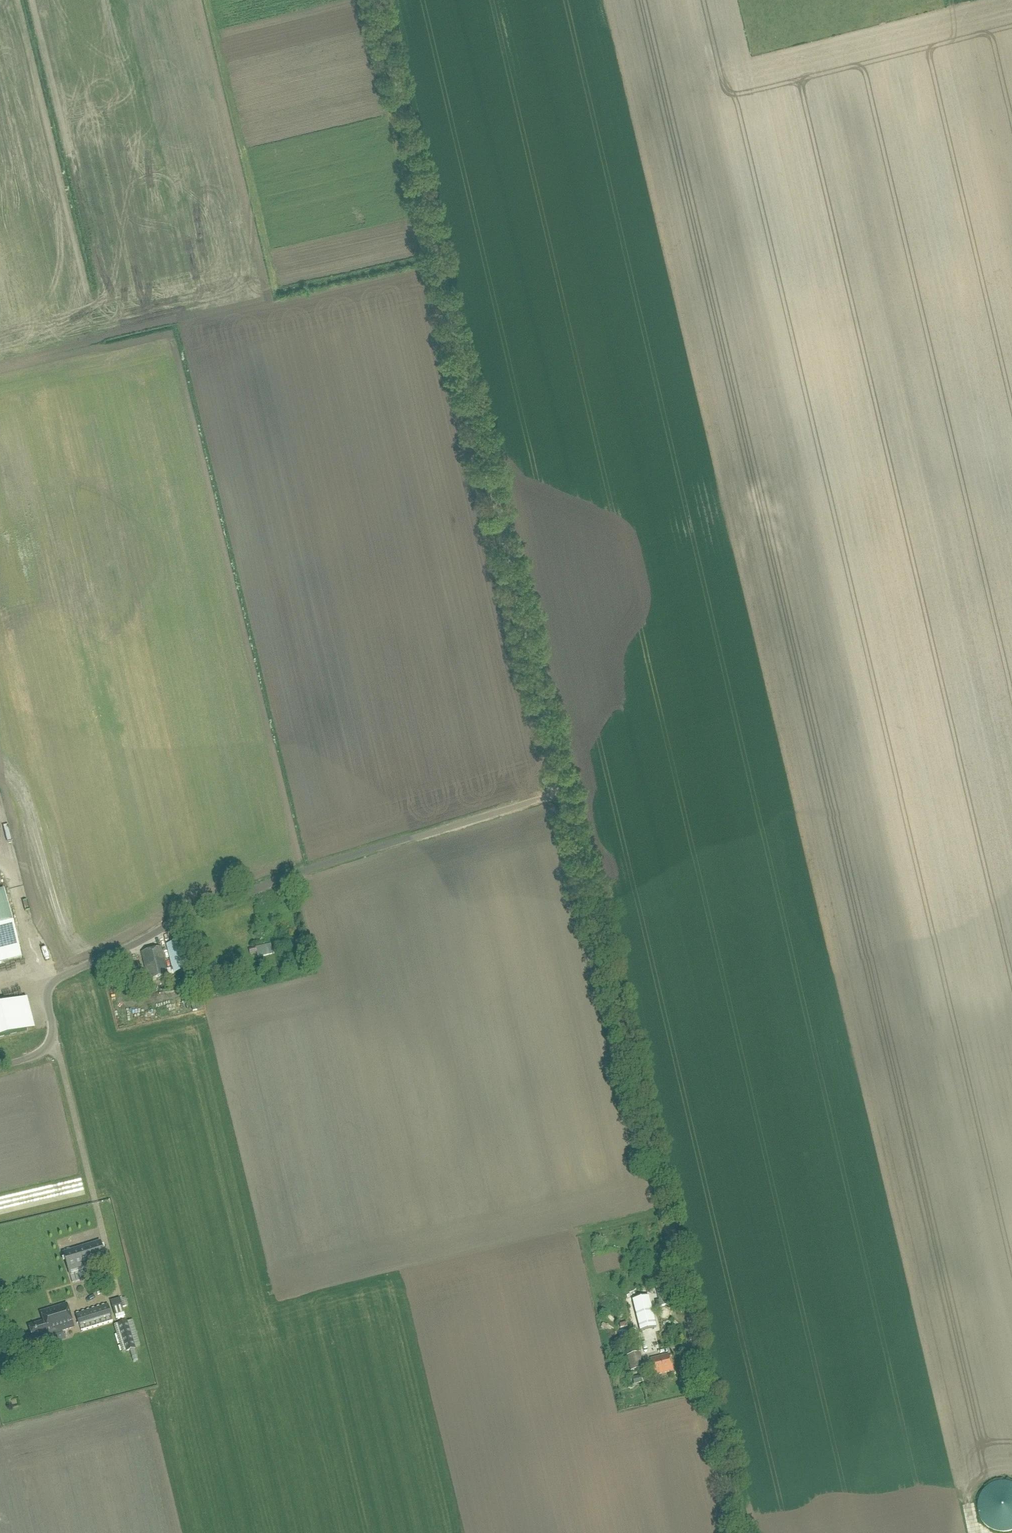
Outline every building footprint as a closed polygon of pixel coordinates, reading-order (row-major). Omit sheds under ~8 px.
[(23,881),(36,880),(36,872),(23,873),(23,881)] [(21,960),(4,892),(0,893),(0,966),(21,960)] [(189,974),(188,971),(193,969),(186,940),(166,945),(173,974),(182,972),(183,976),(189,974)] [(270,955),(267,945),(255,948),(256,954),(258,958),(270,955)] [(148,982),(167,977),(161,949),(142,953),(148,982)] [(131,978),(138,977),(135,963),(128,965),(131,978)] [(127,972),(119,974),(122,984),(130,981),(127,972)] [(188,994),(198,992),(194,975),(184,977),(188,994)] [(27,1032),(20,1002),(0,1007),(0,1039),(27,1032)] [(102,1242),(64,1254),(66,1258),(71,1277),(95,1269),(109,1265),(104,1247),(102,1242)] [(663,1287),(655,1289),(659,1302),(655,1303),(657,1308),(660,1307),(661,1308),(668,1306),(663,1287)] [(648,1297),(632,1301),(640,1332),(656,1328),(648,1297)] [(116,1317),(126,1314),(122,1299),(112,1302),(116,1317)] [(49,1341),(47,1336),(72,1328),(66,1305),(40,1313),(43,1323),(29,1327),(32,1339),(38,1338),(40,1344),(44,1346),(47,1345),(49,1341)] [(80,1328),(114,1318),(110,1305),(76,1316),(80,1328)] [(128,1352),(136,1349),(128,1323),(120,1325),(128,1352)] [(632,1372),(645,1369),(641,1354),(628,1357),(632,1372)] [(655,1376),(672,1372),(668,1355),(651,1359),(655,1376)]
